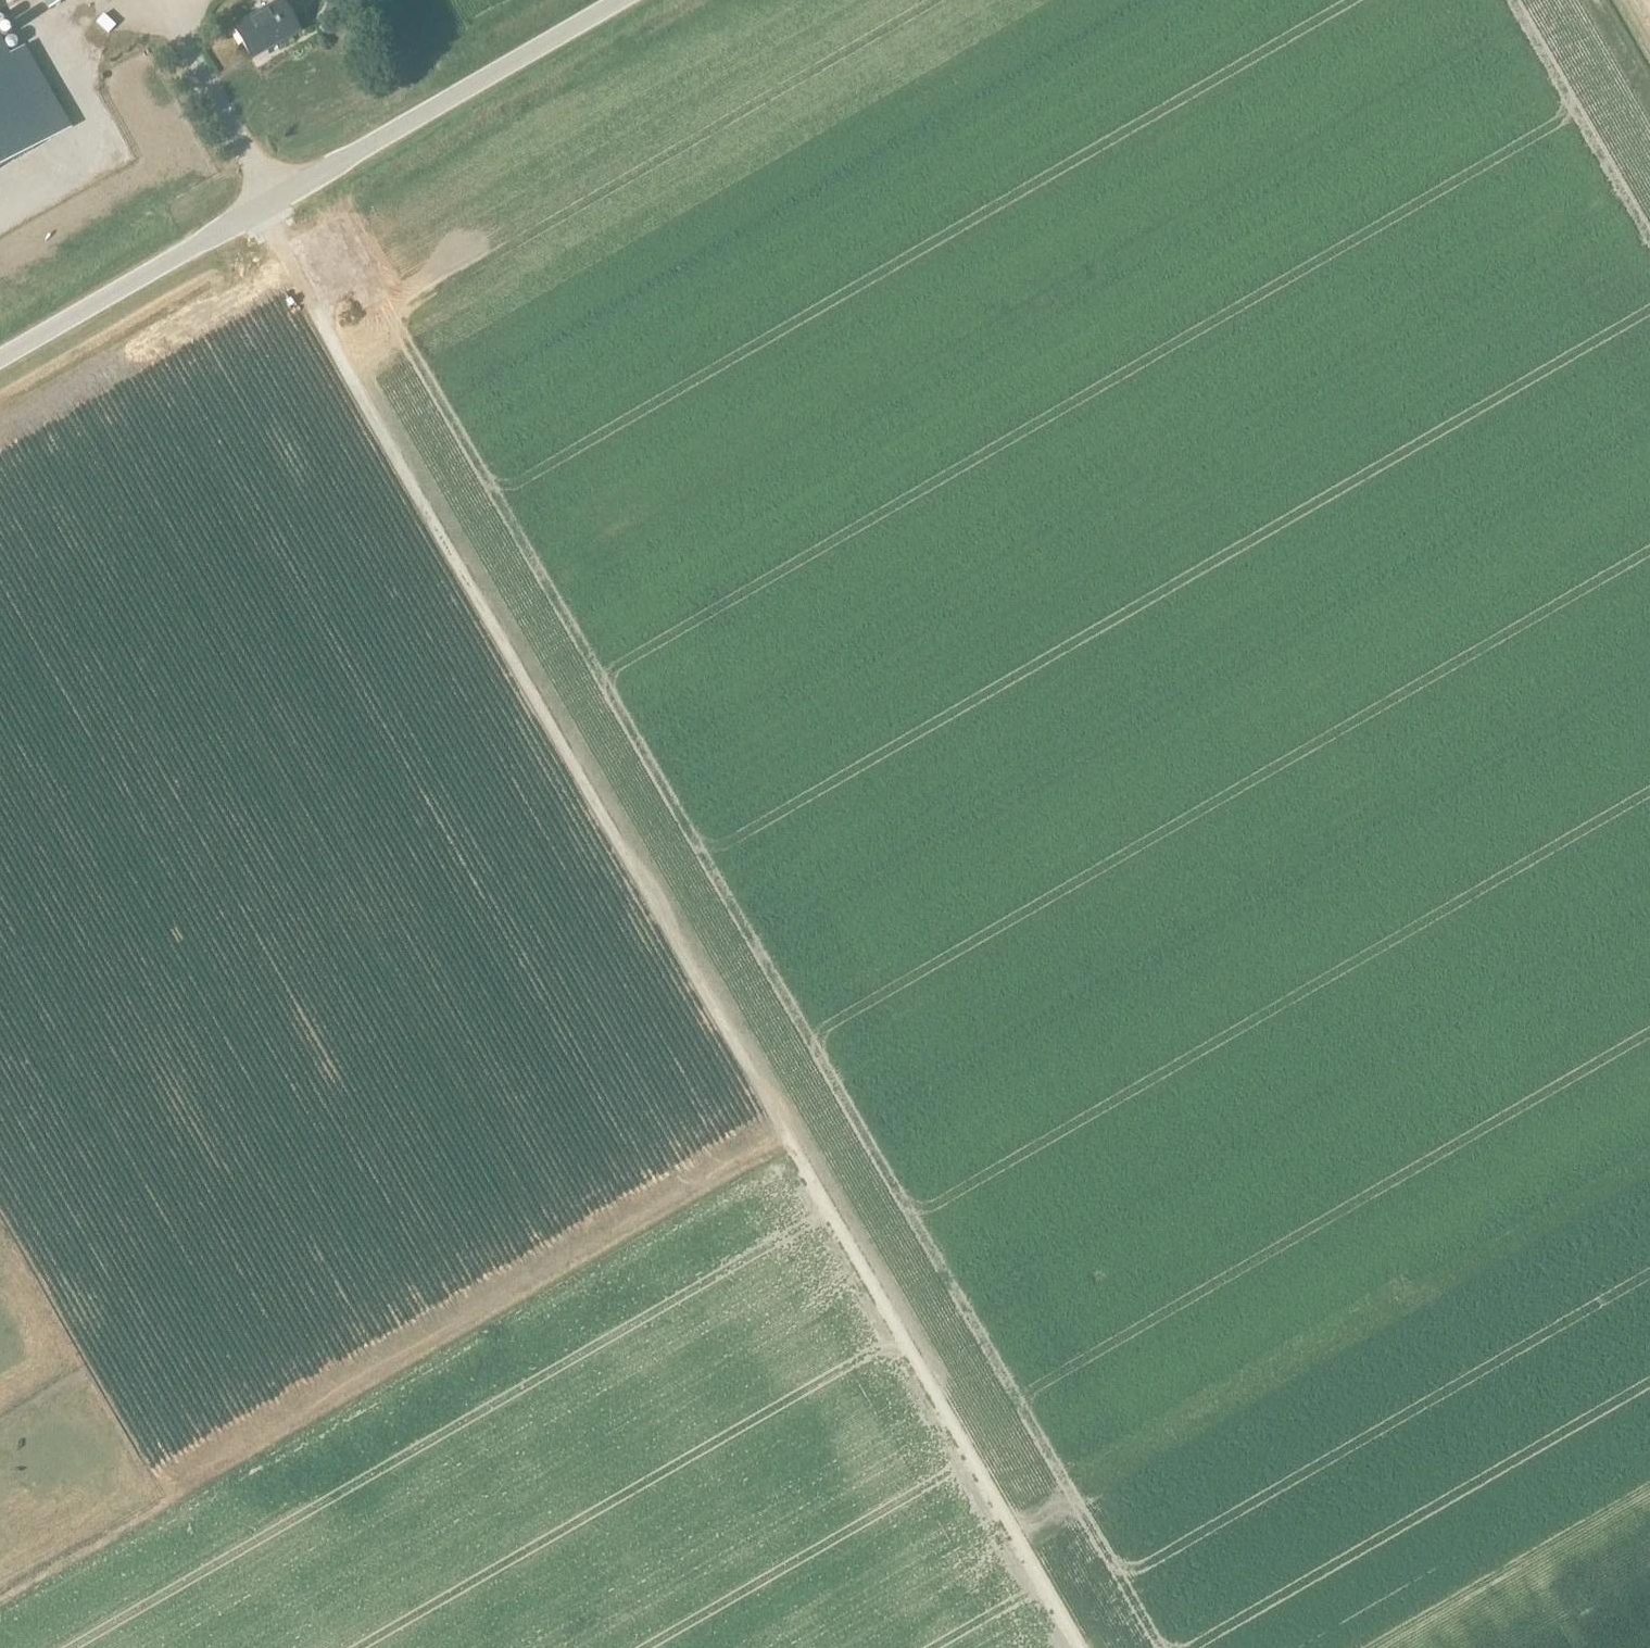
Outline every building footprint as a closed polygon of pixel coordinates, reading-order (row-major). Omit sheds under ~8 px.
[(47,9),(62,0),(42,0),(47,9)] [(294,0),(281,0),(281,1),(233,28),(251,59),(299,32),(284,6),(294,0)] [(6,58),(0,49),(0,169),(67,131),(21,50),(6,58)]
